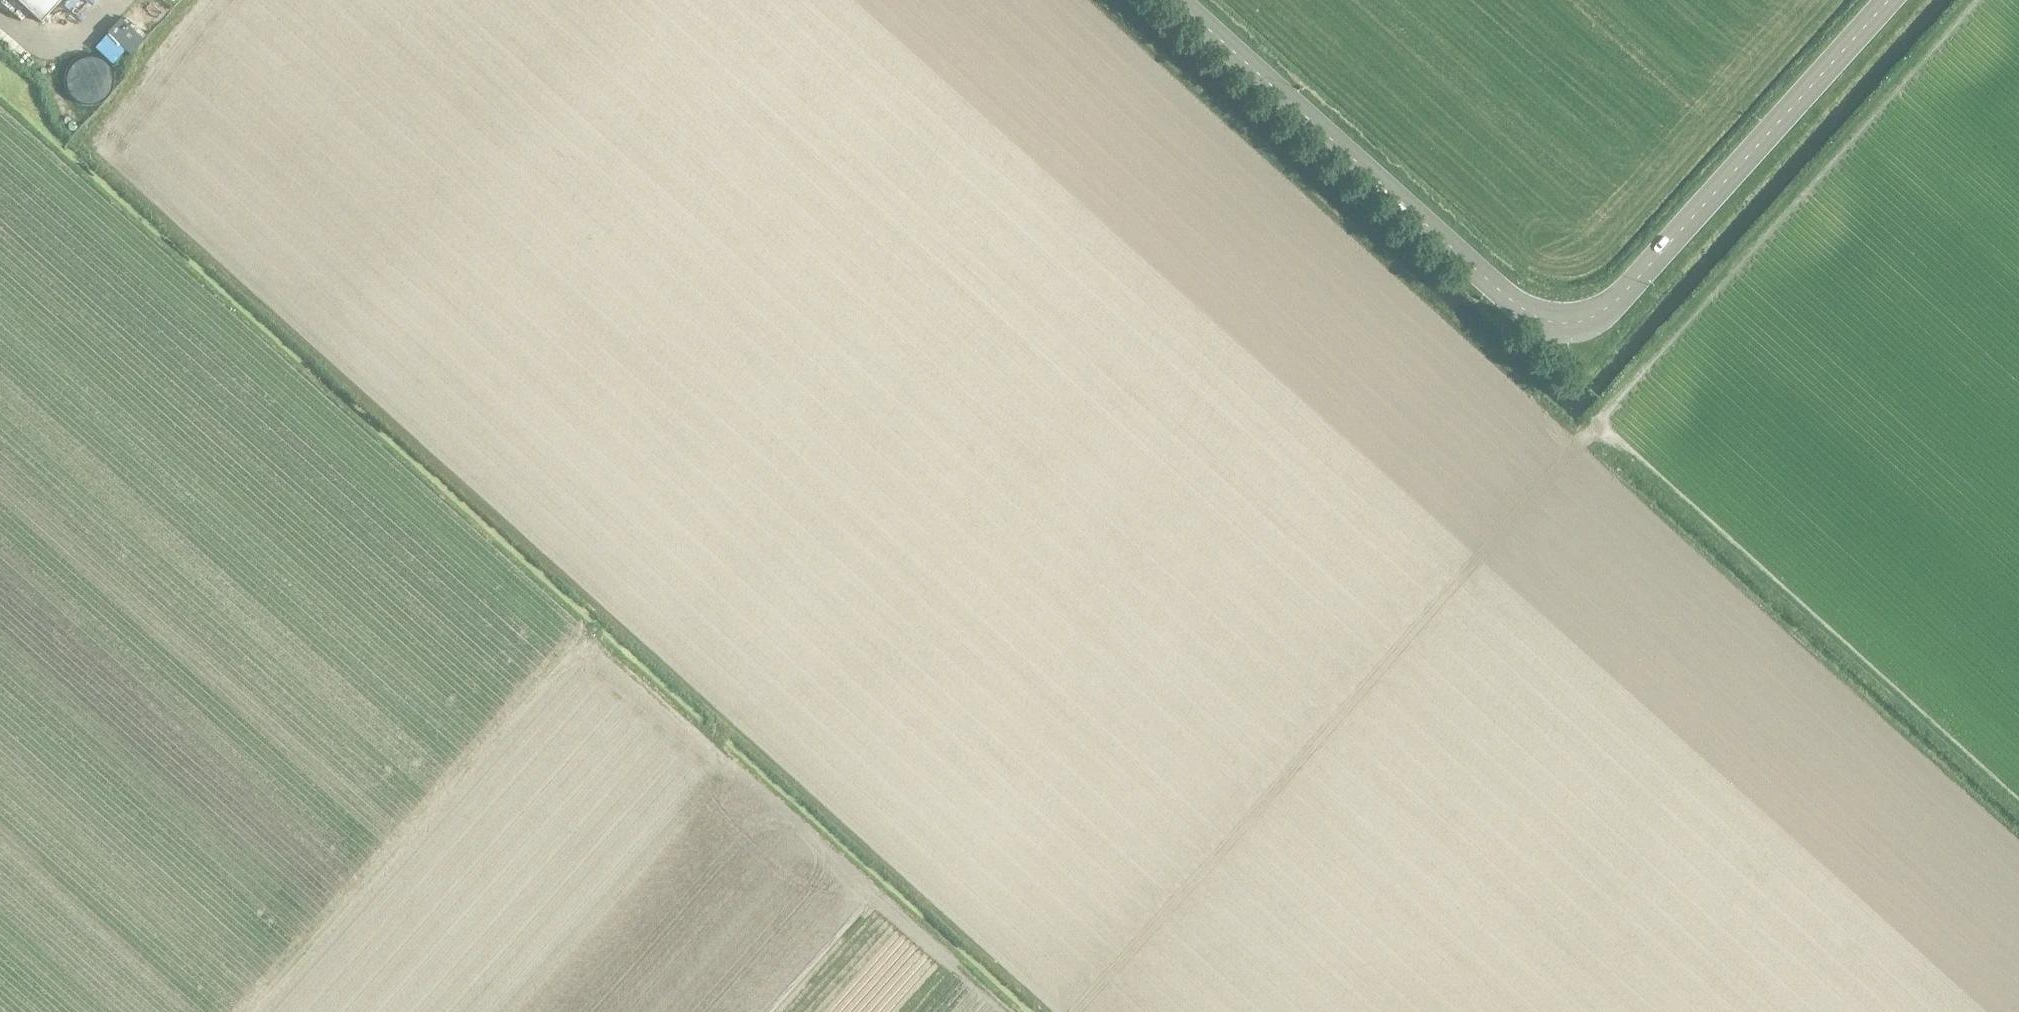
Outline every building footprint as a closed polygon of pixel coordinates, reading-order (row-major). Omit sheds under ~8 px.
[(42,23),(63,0),(17,0),(42,23)] [(123,17),(96,45),(116,64),(143,36),(123,17)] [(109,68),(74,69),(76,98),(111,96),(109,68)]
